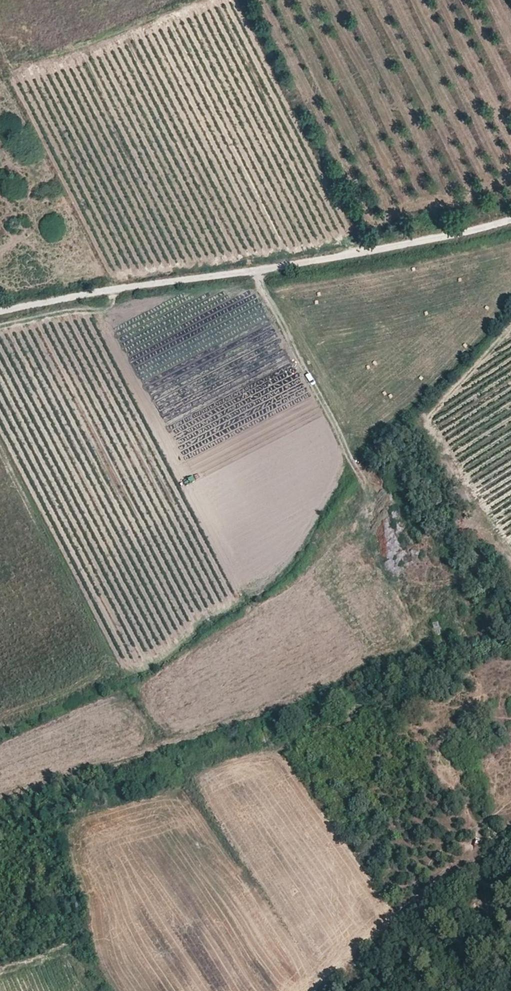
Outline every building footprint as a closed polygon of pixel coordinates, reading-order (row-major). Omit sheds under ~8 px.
[(441,632),(439,622),(433,623),(435,633),(441,632)]
